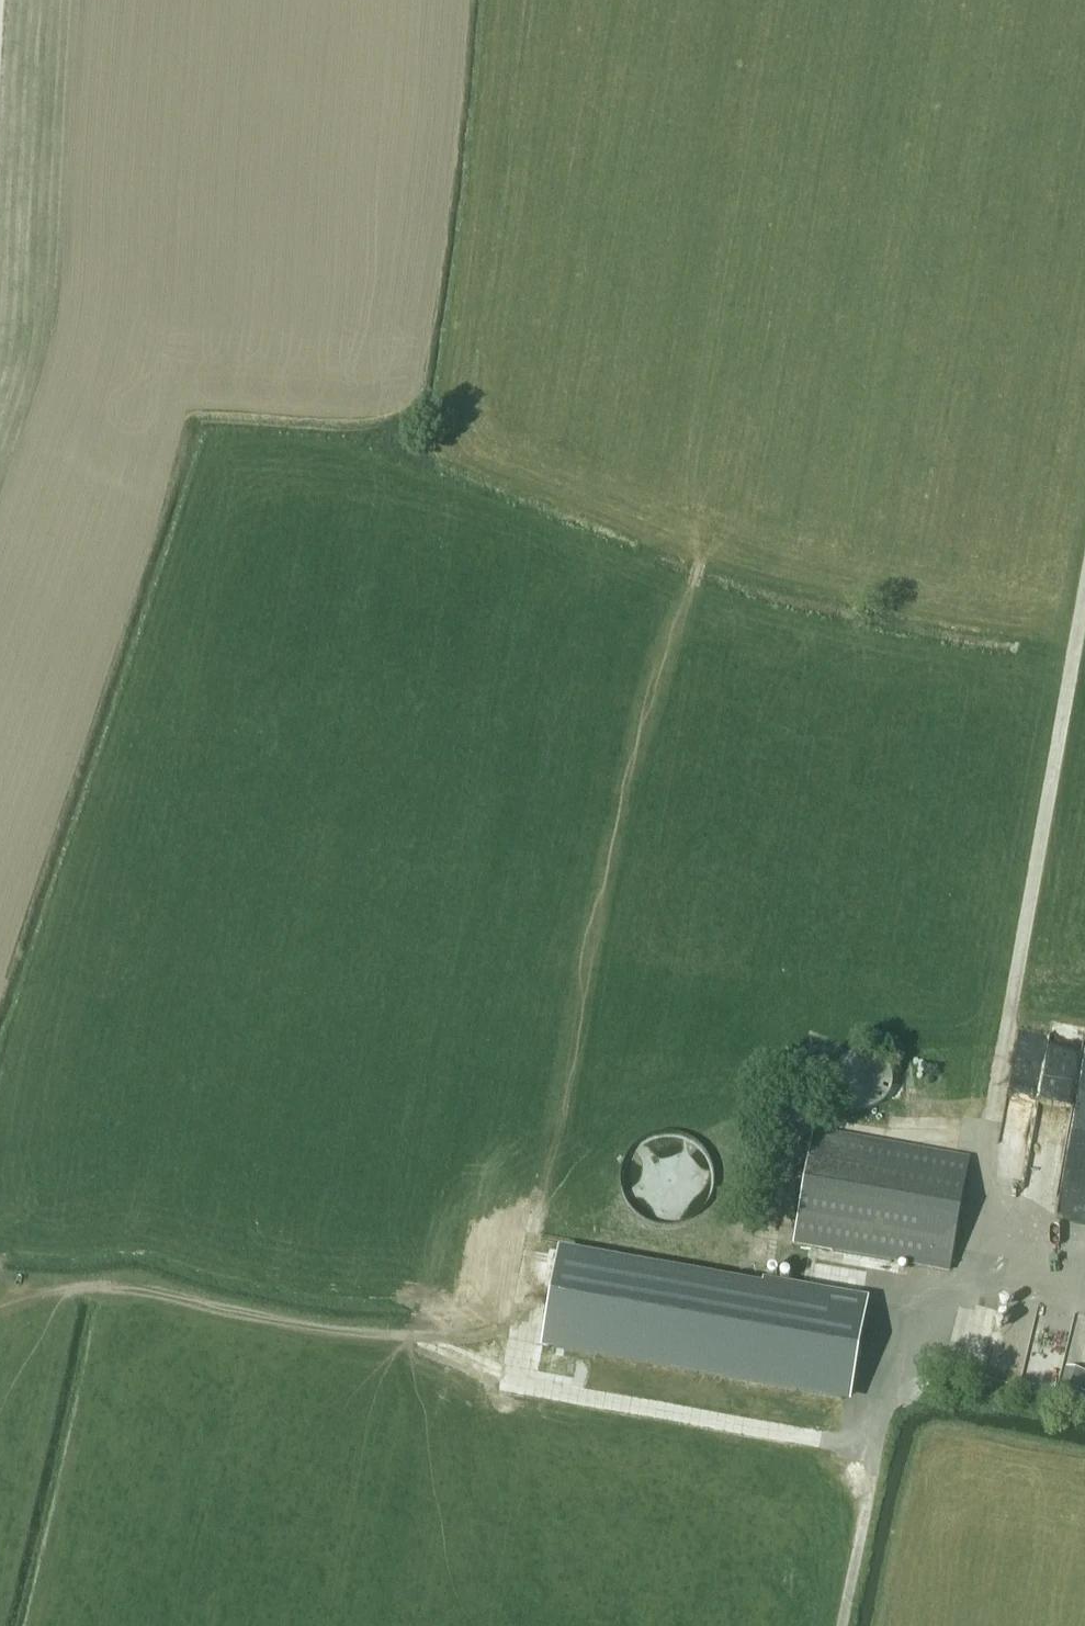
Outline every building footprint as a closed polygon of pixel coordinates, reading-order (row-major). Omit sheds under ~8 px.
[(892,1092),(894,1082),(892,1071),(887,1062),(879,1055),(869,1052),(858,1052),(848,1056),(840,1062),(835,1071),(833,1082),(835,1092),(840,1101),(848,1108),(858,1111),(869,1111),(879,1108),(887,1101),(892,1092)] [(887,1287),(892,1261),(951,1272),(971,1159),(813,1131),(793,1244),(851,1254),(847,1280),(887,1287)] [(708,1213),(708,1136),(631,1136),(631,1213),(708,1213)] [(832,1397),(852,1299),(744,1276),(742,1284),(553,1244),(534,1334),(832,1397)] [(1066,1367),(1058,1404),(1083,1411),(1084,1402),(1084,1392),(1081,1391),(1084,1372),(1066,1367)]
